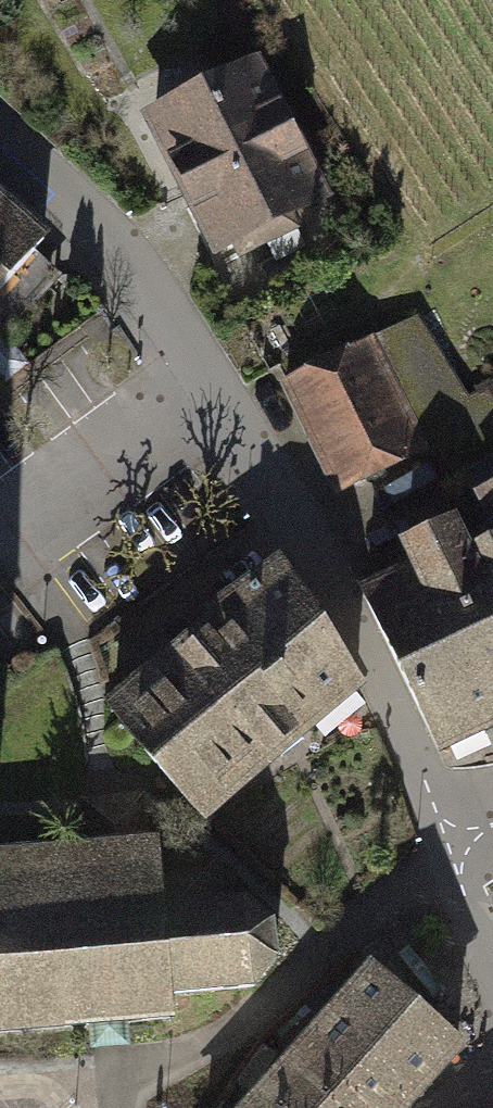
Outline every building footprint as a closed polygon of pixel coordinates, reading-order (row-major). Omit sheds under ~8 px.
[(254,49),(138,108),(222,271),(338,212),(254,49)] [(57,249),(0,198),(0,311),(57,249)] [(423,319),(285,382),(344,497),(483,425),(423,319)] [(474,492),(479,503),(459,512),(492,587),(492,483),(474,492)] [(351,579),(447,761),(492,739),(492,587),(459,512),(400,542),(405,555),(351,579)] [(195,627),(303,750),(368,690),(281,556),(195,627)] [(195,627),(104,702),(205,822),(303,750),(195,627)] [(163,865),(161,841),(149,842),(145,817),(88,820),(89,831),(90,846),(0,852),(0,1032),(87,1023),(89,1045),(124,1044),(123,1020),(174,1014),(170,991),(254,986),(277,957),(273,905),(243,889),(222,892),(220,858),(163,865)] [(246,1107),(417,1107),(473,1046),(376,964),(246,1107)]
